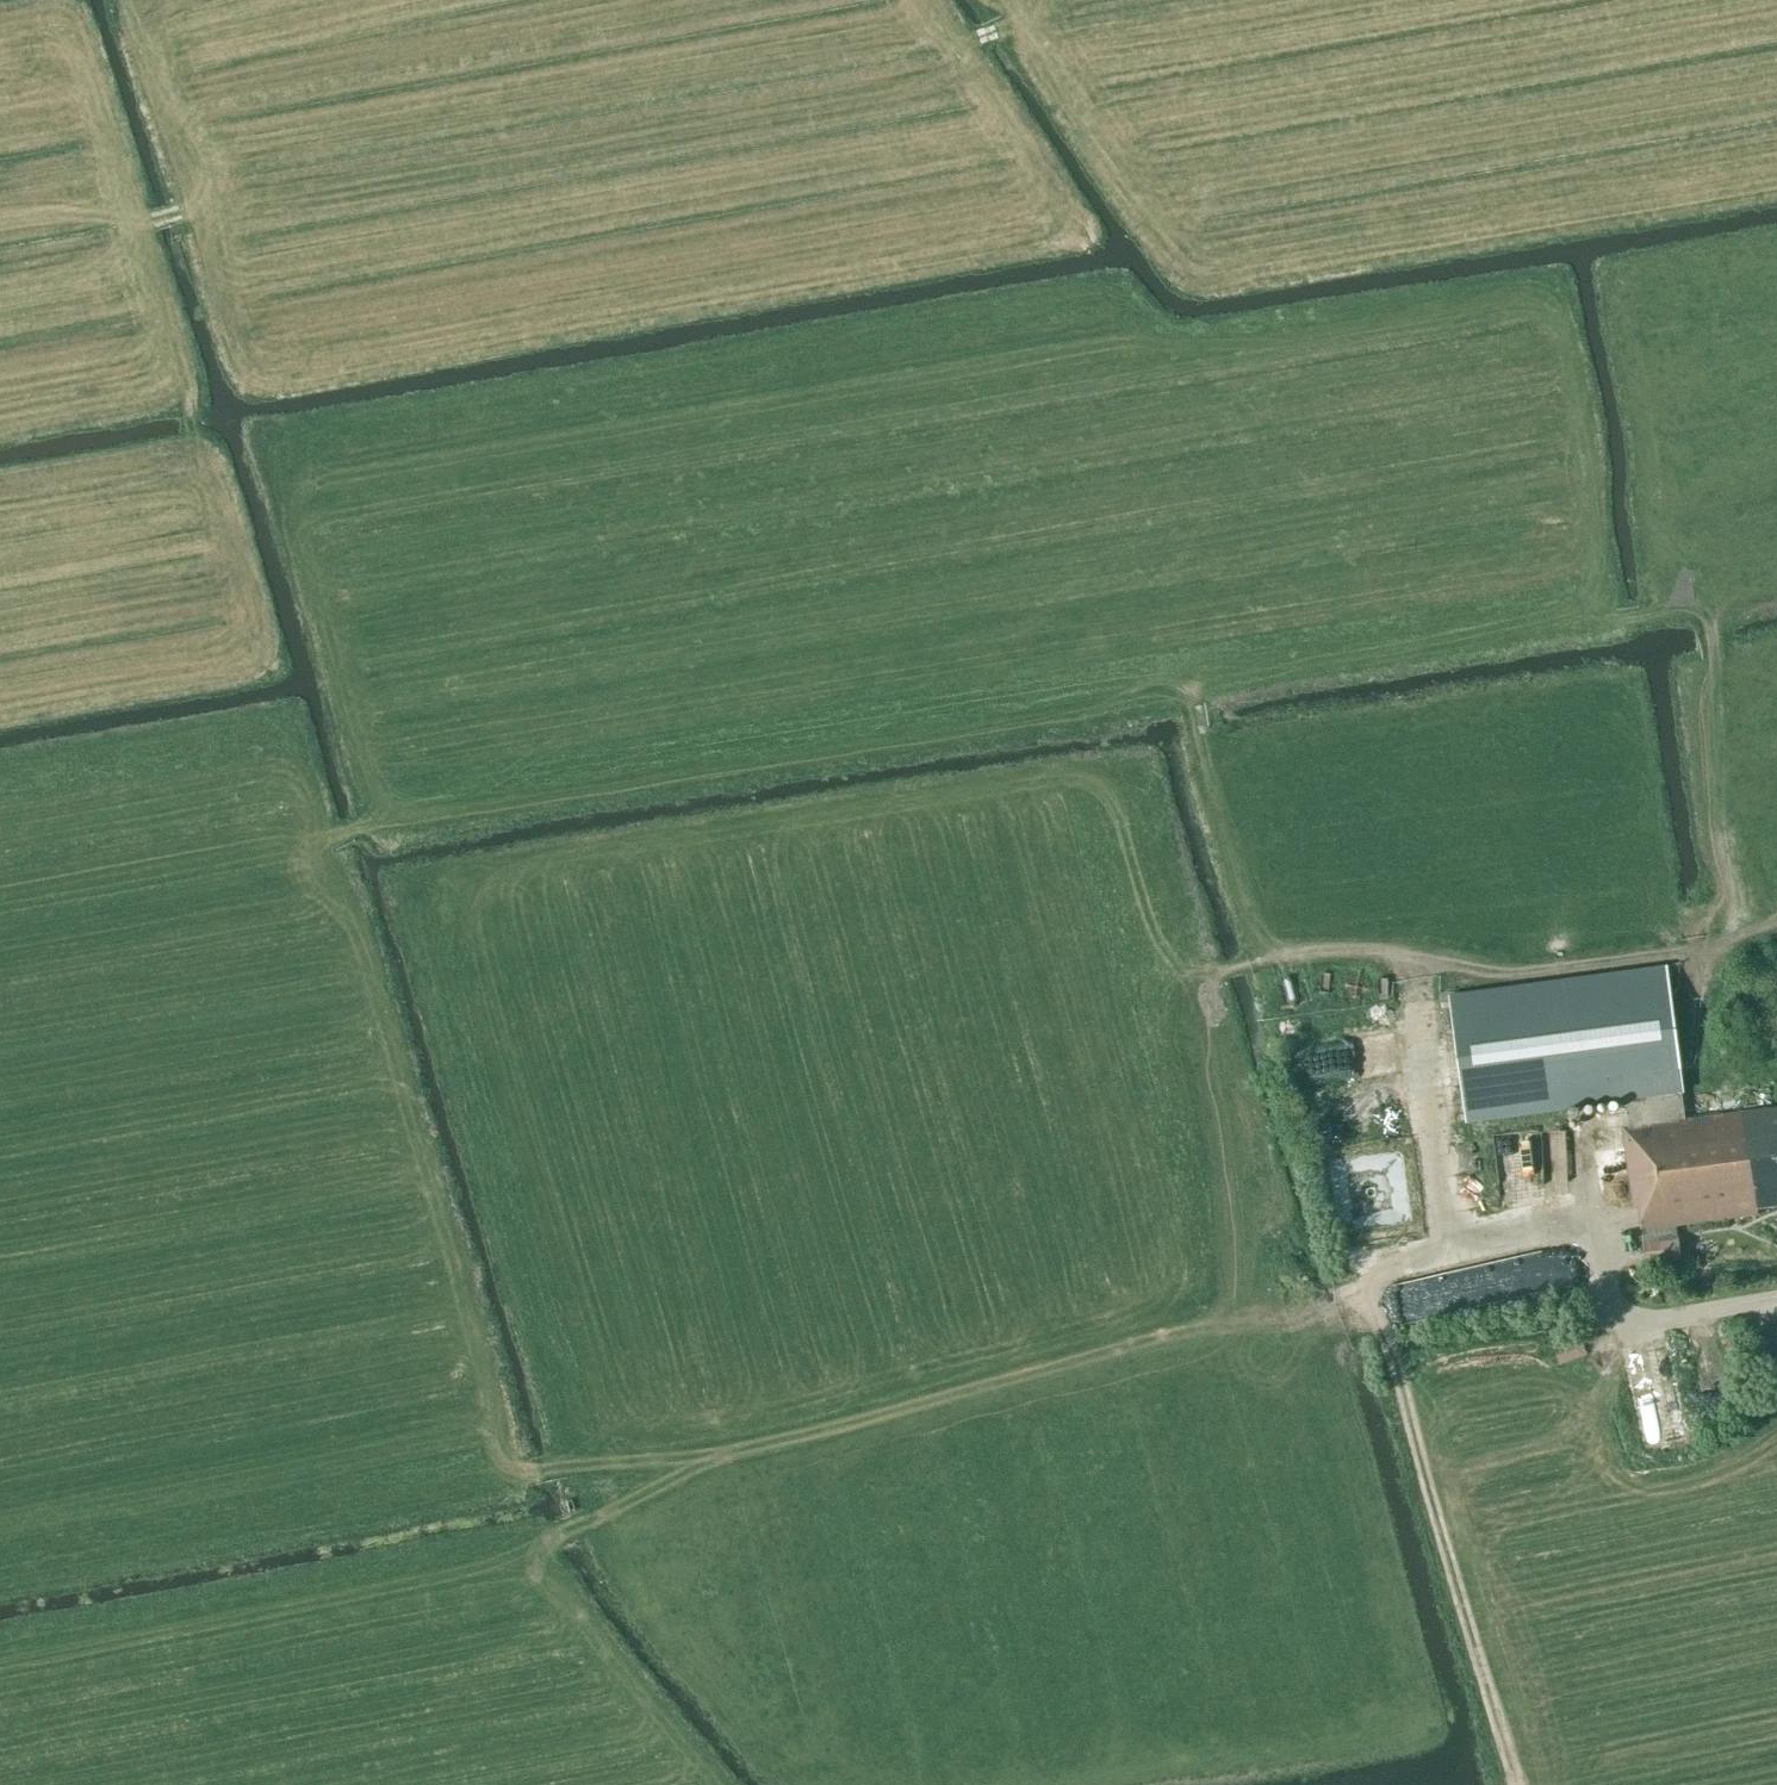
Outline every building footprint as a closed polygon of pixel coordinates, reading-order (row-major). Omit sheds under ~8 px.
[(1626,1100),(1629,1127),(1623,1128),(1634,1207),(1639,1207),(1642,1230),(1643,1230),(1644,1242),(1646,1263),(1681,1259),(1678,1238),(1677,1238),(1675,1226),(1757,1215),(1757,1209),(1776,1206),(1776,1108),(1685,1120),(1681,1091),(1682,1091),(1667,968),(1451,996),(1468,1120),(1626,1100)]
